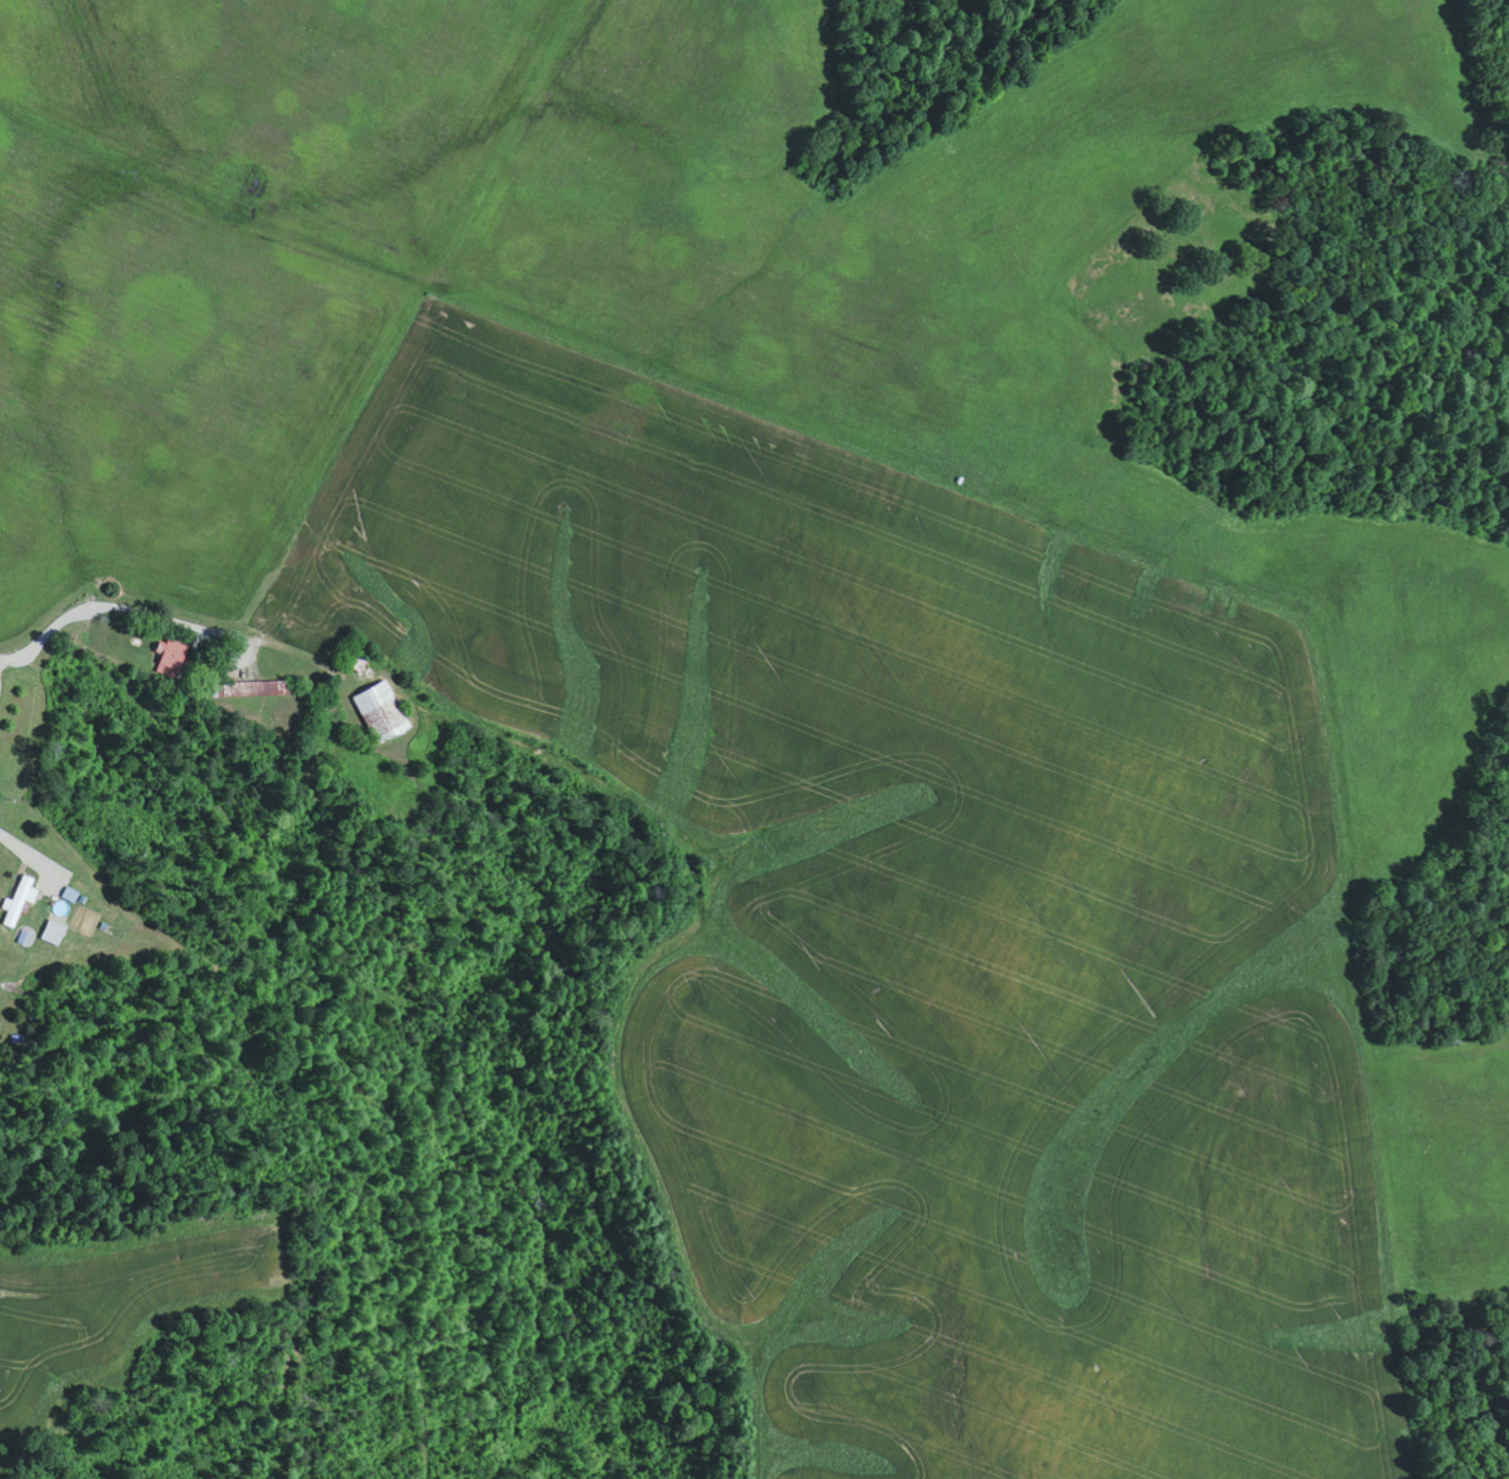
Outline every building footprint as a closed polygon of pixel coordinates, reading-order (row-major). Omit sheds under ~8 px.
[(190,647),(170,638),(167,643),(161,640),(156,651),(163,654),(156,671),(176,679),(190,647)] [(289,695),(289,680),(228,682),(229,696),(289,695)] [(353,696),(368,727),(372,725),(380,742),(410,727),(387,680),(353,696)] [(12,900),(5,898),(1,908),(8,911),(3,924),(13,928),(23,900),(32,904),(37,890),(29,887),(32,878),(22,874),(12,900)] [(76,892),(63,887),(59,898),(72,903),(76,892)] [(56,945),(65,926),(48,919),(40,938),(56,945)] [(17,942),(28,946),(32,933),(21,930),(17,942)]
